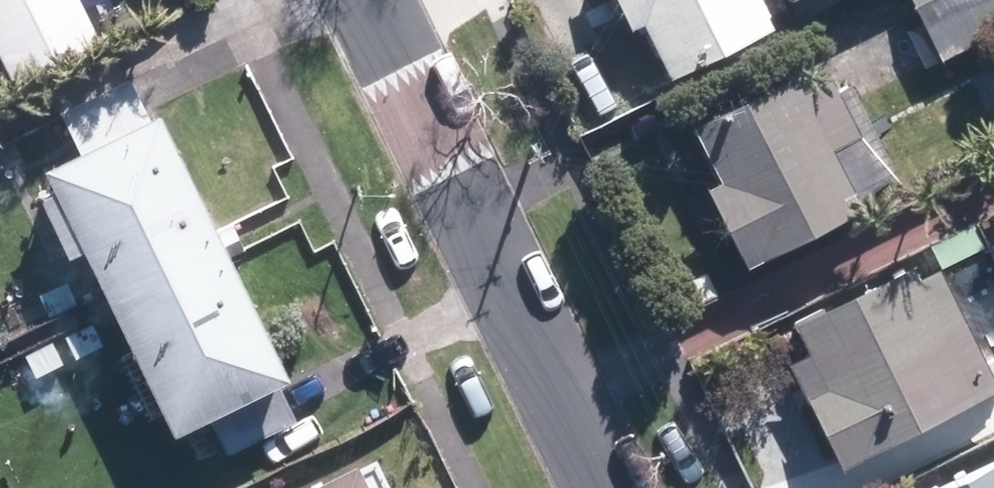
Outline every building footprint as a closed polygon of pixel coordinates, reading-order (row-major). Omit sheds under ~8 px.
[(77,0),(0,0),(0,68),(11,91),(100,48),(77,0)] [(760,0),(617,0),(631,28),(643,22),(670,76),(773,26),(760,0)] [(937,57),(993,30),(993,0),(909,0),(937,57)] [(76,248),(164,430),(203,411),(221,449),(290,416),(273,378),(279,374),(153,109),(144,113),(126,75),(56,108),(73,146),(36,164),(47,187),(32,194),(61,255),(76,248)] [(793,95),(784,77),(686,127),(713,182),(699,189),(738,268),(851,211),(821,150),(852,134),(825,79),(793,95)] [(993,389),(993,377),(933,253),(776,330),(842,464),(993,389)] [(42,312),(71,299),(60,277),(32,290),(42,312)] [(69,353),(96,340),(86,317),(58,330),(69,353)] [(58,358),(48,336),(19,349),(29,371),(58,358)] [(353,458),(292,487),(368,487),(353,458)] [(935,487),(993,487),(993,459),(935,487)]
